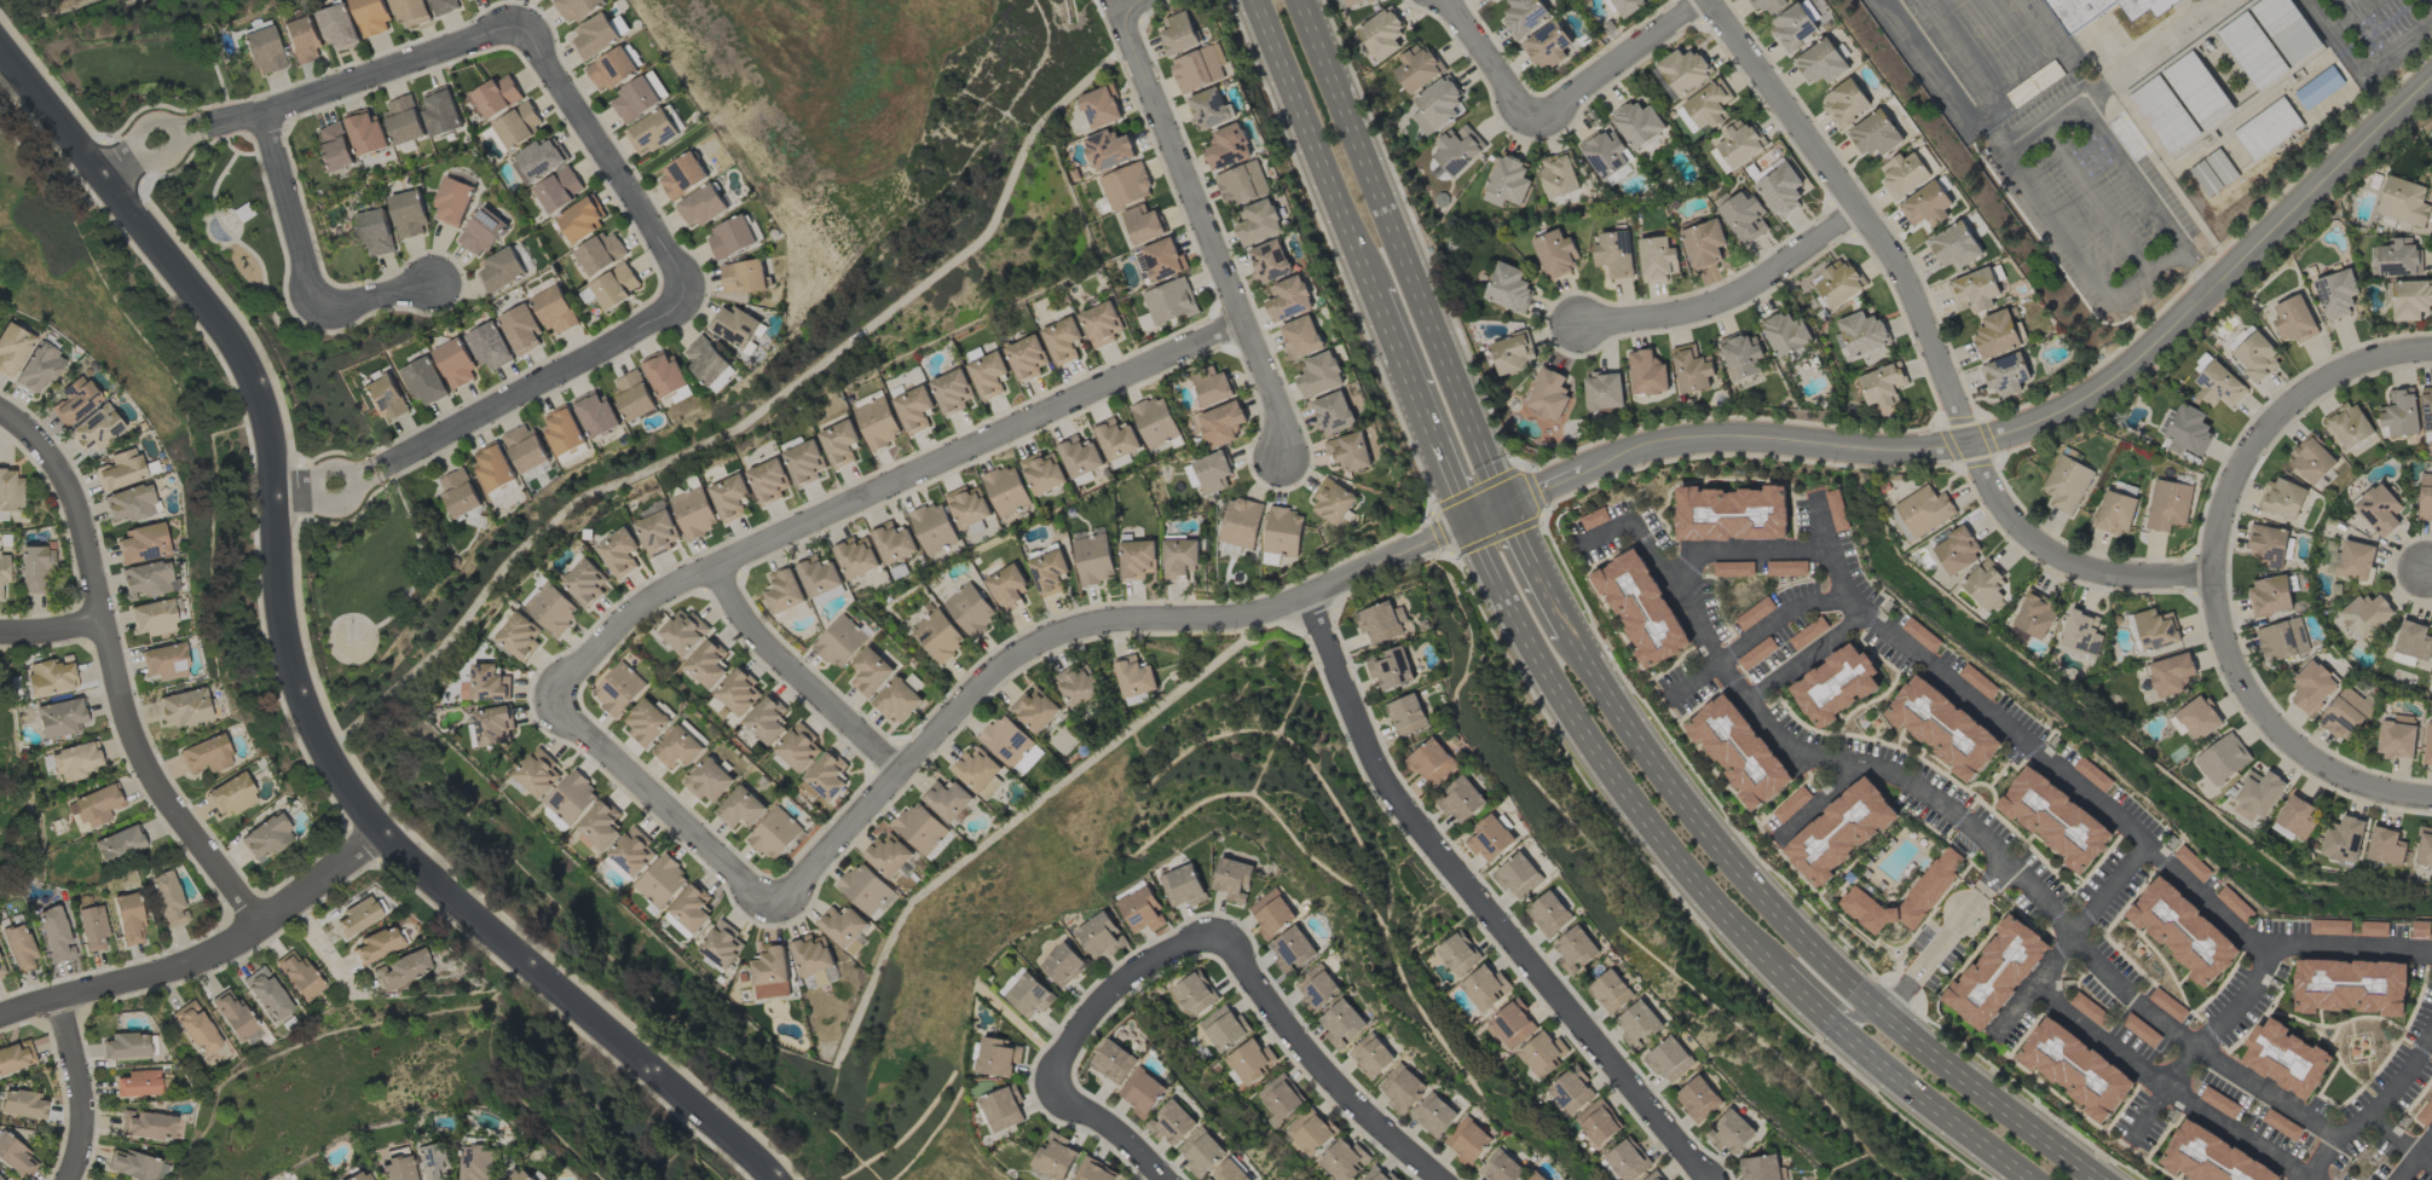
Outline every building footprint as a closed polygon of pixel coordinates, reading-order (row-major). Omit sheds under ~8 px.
[(393,31),(385,0),(354,0),(363,38),(393,31)] [(430,22),(426,0),(394,0),(400,29),(430,22)] [(436,17),(465,7),(463,0),(431,0),(436,17)] [(604,0),(553,0),(552,1),(568,26),(606,2),(604,0)] [(1347,8),(1373,0),(1344,0),(1347,8)] [(1513,11),(1502,17),(1515,40),(1552,19),(1541,0),(1507,0),(1513,11)] [(1647,6),(1644,0),(1612,0),(1621,19),(1647,6)] [(1789,3),(1788,0),(1748,0),(1757,12),(1764,7),(1770,16),(1789,3)] [(2067,37),(2119,3),(2131,22),(2152,9),(2154,12),(2172,0),(2043,0),(2067,37)] [(2218,31),(2256,91),(2322,48),(2292,0),(2262,0),(2249,8),(2250,11),(2218,31)] [(327,45),(336,42),(338,49),(361,41),(348,3),(317,13),(327,45)] [(1768,22),(1786,53),(1820,34),(1803,3),(1768,22)] [(1376,63),(1402,48),(1397,40),(1406,34),(1390,7),(1355,29),(1376,63)] [(1163,18),(1167,30),(1159,32),(1166,56),(1199,46),(1189,11),(1163,18)] [(571,41),(583,62),(621,41),(605,12),(575,29),(579,37),(571,41)] [(295,66),(324,56),(311,14),(281,23),(295,66)] [(1573,44),(1558,20),(1522,43),(1541,73),(1568,56),(1564,50),(1573,44)] [(257,77),(286,67),(271,25),(242,35),(257,77)] [(1808,85),(1823,76),(1828,84),(1851,70),(1830,37),(1793,59),(1808,85)] [(1182,95),(1226,79),(1222,66),(1227,64),(1220,43),(1169,61),(1182,95)] [(1403,64),(1393,71),(1409,95),(1443,73),(1424,43),(1399,59),(1403,64)] [(1657,66),(1679,98),(1712,75),(1690,43),(1657,66)] [(638,71),(622,45),(584,69),(600,94),(638,71)] [(2162,72),(2163,74),(2130,95),(2168,154),(2234,111),(2195,51),(2162,72)] [(2292,90),(2303,110),(2345,87),(2335,67),(2292,90)] [(523,101),(510,73),(471,92),(485,119),(523,101)] [(608,100),(625,126),(661,101),(644,75),(608,100)] [(1413,98),(1421,110),(1410,117),(1425,138),(1469,109),(1447,76),(1413,98)] [(1839,128),(1871,106),(1852,77),(1820,100),(1839,128)] [(1729,118),(1721,106),(1732,99),(1720,80),(1674,108),(1691,135),(1709,123),(1712,129),(1729,118)] [(1124,118),(1110,84),(1078,98),(1091,131),(1124,118)] [(431,138),(462,128),(448,85),(423,93),(429,110),(423,112),(431,138)] [(1187,98),(1200,132),(1234,120),(1221,85),(1187,98)] [(384,102),(394,144),(423,138),(414,95),(384,102)] [(2304,127),(2284,97),(2232,132),(2253,162),(2304,127)] [(1641,112),(1632,100),(1609,116),(1634,151),(1667,128),(1651,105),(1641,112)] [(545,126),(529,101),(492,124),(509,150),(545,126)] [(375,107),(345,114),(356,157),(385,150),(375,107)] [(1905,142),(1883,108),(1846,132),(1862,157),(1876,148),(1882,156),(1905,142)] [(639,157),(679,138),(666,109),(625,128),(639,157)] [(1764,147),(1743,117),(1721,133),(1726,139),(1708,151),(1726,175),(1764,147)] [(326,172),(354,163),(340,121),(312,130),(326,172)] [(1212,133),(1217,145),(1204,150),(1213,173),(1254,156),(1240,122),(1212,133)] [(1465,125),(1455,134),(1451,129),(1428,150),(1453,178),(1486,148),(1465,125)] [(1096,173),(1137,156),(1128,134),(1118,138),(1114,128),(1082,141),(1096,173)] [(509,162),(526,188),(568,159),(551,134),(509,162)] [(2187,168),(2204,198),(2239,179),(2222,149),(2187,168)] [(1901,153),(1881,167),(1888,178),(1882,182),(1896,201),(1932,176),(1915,151),(1904,159),(1901,153)] [(671,201),(709,178),(693,152),(655,175),(671,201)] [(1481,200),(1500,208),(1504,200),(1521,207),(1532,181),(1524,178),(1529,165),(1500,153),(1481,200)] [(1580,189),(1569,156),(1536,167),(1547,200),(1580,189)] [(1227,210),(1271,193),(1258,159),(1214,176),(1227,210)] [(1440,182),(1448,173),(1433,159),(1425,167),(1440,182)] [(1154,195),(1142,161),(1098,177),(1110,211),(1154,195)] [(1796,189),(1804,184),(1787,161),(1754,186),(1779,219),(1804,200),(1796,189)] [(571,195),(583,188),(569,166),(533,189),(550,215),(574,200),(571,195)] [(476,187),(446,175),(433,207),(439,209),(435,219),(459,229),(476,187)] [(2423,204),(2427,187),(2386,176),(2376,215),(2424,228),(2430,206),(2423,204)] [(1911,227),(1926,219),(1931,228),(1950,217),(1945,210),(1953,205),(1938,180),(1898,204),(1911,227)] [(728,211),(714,183),(675,203),(689,231),(728,211)] [(429,233),(418,189),(389,197),(400,240),(429,233)] [(1755,195),(1748,200),(1743,192),(1718,207),(1741,246),(1768,229),(1761,216),(1766,213),(1755,195)] [(573,244),(609,219),(592,193),(555,218),(573,244)] [(1284,233),(1272,198),(1243,208),(1247,221),(1235,225),(1243,248),(1284,233)] [(1148,213),(1144,204),(1121,212),(1134,246),(1166,234),(1156,209),(1148,213)] [(509,225),(485,205),(456,240),(480,260),(509,225)] [(357,214),(364,258),(394,252),(386,208),(357,214)] [(758,242),(744,214),(704,234),(717,262),(758,242)] [(1727,245),(1718,215),(1680,226),(1693,271),(1723,262),(1719,247),(1727,245)] [(1983,256),(1966,221),(1928,239),(1942,268),(1956,261),(1959,267),(1983,256)] [(1571,236),(1564,239),(1560,228),(1531,240),(1547,278),(1582,264),(1571,236)] [(605,236),(603,234),(574,249),(587,276),(628,256),(615,231),(605,236)] [(1631,231),(1599,233),(1600,244),(1593,245),(1594,266),(1608,266),(1608,279),(1633,278),(1631,231)] [(1187,270),(1174,236),(1133,252),(1141,273),(1147,271),(1152,283),(1187,270)] [(1639,239),(1643,284),(1667,281),(1667,275),(1679,273),(1677,248),(1670,248),(1669,236),(1639,239)] [(1294,272),(1279,238),(1247,252),(1261,286),(1294,272)] [(2379,276),(2417,275),(2416,238),(2389,238),(2389,246),(2379,246),(2379,276)] [(474,268),(489,295),(528,274),(513,247),(474,268)] [(1812,278),(1829,310),(1866,289),(1848,257),(1812,278)] [(766,291),(763,260),(720,264),(723,295),(766,291)] [(1521,279),(1525,271),(1498,260),(1484,299),(1522,314),(1533,284),(1521,279)] [(589,283),(605,312),(632,298),(629,292),(639,286),(627,263),(589,283)] [(2001,296),(1991,267),(1964,276),(1965,280),(1948,286),(1957,312),(1972,307),(1974,313),(1995,306),(1992,299),(2001,296)] [(2351,296),(2358,295),(2352,270),(2314,279),(2324,320),(2356,312),(2351,296)] [(1274,299),(1265,302),(1274,325),(1316,308),(1302,274),(1269,287),(1274,299)] [(1154,328),(1198,311),(1185,276),(1141,293),(1154,328)] [(2421,321),(2420,312),(2431,311),(2431,284),(2431,281),(2392,282),(2393,322),(2421,321)] [(580,322),(558,283),(531,299),(553,338),(580,322)] [(2283,345),(2317,329),(2300,294),(2273,306),(2279,319),(2273,322),(2283,345)] [(746,351),(761,322),(721,301),(706,330),(746,351)] [(1091,350),(1116,341),(1114,333),(1123,330),(1113,301),(1079,312),(1091,350)] [(546,342),(525,304),(498,318),(519,357),(546,342)] [(1982,318),(1986,330),(1972,335),(1982,361),(2022,345),(2008,308),(1982,318)] [(1803,319),(1791,325),(1785,311),(1760,323),(1778,361),(1815,343),(1803,319)] [(1837,322),(1853,359),(1890,343),(1877,314),(1866,319),(1862,311),(1837,322)] [(1293,361),(1325,348),(1312,314),(1280,326),(1293,361)] [(1055,366),(1078,358),(1073,342),(1082,339),(1074,317),(1041,328),(1055,366)] [(486,374),(514,360),(495,320),(467,334),(486,374)] [(11,380),(35,338),(6,322),(0,332),(0,374),(11,380)] [(2283,358),(2256,330),(2229,355),(2257,383),(2283,358)] [(1489,344),(1498,375),(1538,364),(1528,332),(1489,344)] [(1733,382),(1762,372),(1758,360),(1764,358),(1756,334),(1744,339),(1742,332),(1718,341),(1733,382)] [(733,366),(702,333),(680,354),(711,387),(733,366)] [(1019,384),(1041,374),(1039,368),(1049,363),(1036,333),(1003,348),(1019,384)] [(1834,336),(1846,363),(1852,359),(1840,333),(1834,336)] [(452,391),(479,377),(460,337),(432,351),(452,391)] [(38,342),(14,382),(40,397),(64,357),(38,342)] [(1670,350),(1681,395),(1711,388),(1708,377),(1715,375),(1711,355),(1699,358),(1695,344),(1670,350)] [(671,348),(643,359),(658,399),(687,389),(671,348)] [(1628,352),(1633,396),(1668,392),(1664,359),(1652,360),(1651,349),(1628,352)] [(1297,377),(1303,399),(1345,386),(1334,350),(1303,360),(1307,374),(1297,377)] [(999,378),(1009,373),(999,351),(966,365),(982,402),(1005,392),(999,378)] [(2031,380),(2023,352),(1984,363),(1994,400),(2023,392),(2020,383),(2031,380)] [(2213,359),(2205,353),(2192,368),(2200,375),(2213,359)] [(419,408),(448,396),(431,356),(402,368),(419,408)] [(2249,389),(2213,360),(2194,382),(2202,389),(2196,395),(2212,408),(2220,399),(2232,410),(2249,389)] [(1867,406),(1878,402),(1880,409),(1899,403),(1894,389),(1906,385),(1898,363),(1857,377),(1867,406)] [(1225,371),(1217,375),(1213,366),(1190,375),(1202,408),(1235,396),(1225,371)] [(718,394),(738,373),(732,367),(712,388),(718,394)] [(929,381),(944,417),(967,408),(965,401),(975,397),(962,367),(929,381)] [(1558,423),(1572,395),(1560,389),(1566,378),(1544,367),(1525,407),(1558,423)] [(631,422),(658,408),(638,369),(611,383),(631,422)] [(383,426),(410,411),(389,372),(362,386),(383,426)] [(1623,408),(1621,373),(1595,375),(1595,378),(1585,378),(1587,410),(1623,408)] [(49,410),(65,429),(101,400),(81,374),(59,392),(64,398),(49,410)] [(892,399),(908,436),(931,427),(924,412),(934,407),(925,385),(892,399)] [(619,429),(603,387),(575,398),(590,440),(619,429)] [(2390,437),(2419,435),(2415,388),(2389,391),(2390,406),(2378,408),(2380,427),(2388,426),(2390,437)] [(2421,388),(2424,438),(2431,438),(2431,388),(2421,388)] [(1326,437),(1357,424),(1343,389),(1312,402),(1326,437)] [(870,451),(902,438),(882,390),(850,403),(870,451)] [(1163,394),(1130,408),(1148,451),(1181,437),(1163,394)] [(2343,451),(2374,435),(2356,400),(2325,417),(2343,451)] [(1240,440),(1236,426),(1246,423),(1240,401),(1198,413),(1208,449),(1240,440)] [(124,427),(104,402),(67,432),(87,457),(124,427)] [(2206,414),(2182,402),(2173,419),(2166,416),(2157,433),(2171,440),(2167,449),(2179,455),(2184,447),(2200,455),(2213,429),(2202,423),(2206,414)] [(587,444),(568,404),(540,417),(560,457),(587,444)] [(1142,448),(1131,426),(1121,430),(1114,417),(1092,427),(1109,463),(1142,448)] [(856,460),(850,446),(860,442),(850,419),(817,433),(833,470),(856,460)] [(521,475),(549,462),(530,422),(503,435),(521,475)] [(1324,441),(1328,457),(1336,455),(1341,474),(1373,466),(1364,431),(1324,441)] [(1105,465),(1095,443),(1084,448),(1077,434),(1056,444),(1072,480),(1105,465)] [(2337,463),(2310,434),(2297,447),(2301,451),(2289,461),(2313,486),(2337,463)] [(795,488),(820,479),(818,472),(827,469),(815,439),(782,453),(795,488)] [(474,464),(488,494),(518,480),(498,440),(474,451),(479,462),(474,464)] [(109,456),(111,465),(95,470),(102,493),(146,479),(136,447),(109,456)] [(1233,474),(1223,450),(1192,461),(1205,496),(1229,487),(1225,477),(1233,474)] [(1054,453),(1043,457),(1041,451),(1019,461),(1034,497),(1067,483),(1054,453)] [(2050,505),(2072,517),(2095,472),(2060,454),(2041,491),(2054,497),(2050,505)] [(780,491),(790,487),(779,458),(745,470),(759,507),(783,498),(780,491)] [(981,478),(999,520),(1032,505),(1014,463),(981,478)] [(1200,485),(1191,464),(1183,467),(1191,488),(1200,485)] [(436,481),(456,520),(483,505),(463,467),(436,481)] [(23,478),(15,478),(15,470),(0,470),(0,510),(22,510),(23,478)] [(750,496),(740,473),(708,487),(723,524),(746,515),(740,500),(750,496)] [(2431,521),(2431,475),(2420,475),(2418,520),(2431,521)] [(1338,528),(1359,497),(1327,476),(1312,497),(1318,500),(1311,510),(1338,528)] [(2269,476),(2258,507),(2296,521),(2307,491),(2269,476)] [(2146,529),(2169,533),(2171,524),(2187,527),(2193,486),(2154,479),(2146,529)] [(147,483),(102,497),(111,527),(156,513),(147,483)] [(2381,540),(2401,524),(2393,514),(2401,508),(2381,483),(2353,505),(2381,540)] [(1894,505),(1915,539),(1957,513),(1945,493),(1937,498),(1929,484),(1894,505)] [(719,527),(701,485),(668,499),(686,541),(719,527)] [(1677,487),(1787,485),(1789,538),(1679,540),(1677,487)] [(980,486),(968,491),(966,486),(944,495),(959,531),(993,517),(980,486)] [(1827,492),(1835,533),(1849,530),(1841,489),(1827,492)] [(2137,499),(2104,489),(2092,528),(2125,538),(2137,499)] [(1229,497),(1218,542),(1253,550),(1264,505),(1229,497)] [(925,556),(958,543),(942,501),(908,514),(925,556)] [(1297,557),(1305,513),(1270,507),(1262,551),(1297,557)] [(680,539),(667,508),(633,523),(648,558),(672,547),(670,543),(680,539)] [(1584,530),(1609,521),(1604,508),(1579,517),(1584,530)] [(919,552),(908,529),(898,533),(892,520),(869,531),(887,567),(919,552)] [(120,564),(168,557),(163,523),(124,529),(125,539),(117,540),(120,564)] [(2281,569),(2289,531),(2252,524),(2246,554),(2263,557),(2261,565),(2281,569)] [(1983,555),(1966,526),(1931,546),(1949,575),(1983,555)] [(639,548),(626,527),(596,545),(617,580),(639,567),(630,553),(639,548)] [(1080,586),(1116,579),(1106,533),(1071,541),(1080,586)] [(867,537),(856,542),(854,537),(832,547),(848,582),(881,566),(867,537)] [(1198,539),(1163,541),(1164,580),(1188,579),(1187,571),(1199,571),(1198,539)] [(2367,583),(2376,547),(2344,539),(2335,575),(2367,583)] [(1157,573),(1156,540),(1119,542),(1121,580),(1146,579),(1146,573),(1157,573)] [(21,594),(52,593),(50,547),(20,548),(21,594)] [(1041,599),(1064,591),(1059,576),(1070,572),(1061,549),(1027,561),(1041,599)] [(1635,550),(1590,577),(1647,672),(1692,646),(1635,550)] [(834,562),(823,566),(818,554),(796,562),(810,600),(844,586),(834,562)] [(0,555),(0,598),(1,598),(1,582),(9,582),(8,555),(0,555)] [(611,584),(587,557),(560,581),(584,608),(611,584)] [(1995,585),(2004,576),(1988,558),(1960,584),(1987,613),(2005,596),(1995,585)] [(175,591),(169,560),(120,570),(126,601),(175,591)] [(1714,577),(1754,576),(1754,561),(1713,563),(1714,577)] [(1767,562),(1767,576),(1808,575),(1807,561),(1767,562)] [(1003,613),(1024,602),(1019,593),(1029,588),(1015,563),(985,579),(1003,613)] [(807,601),(791,566),(768,576),(774,589),(764,594),(774,616),(807,601)] [(2287,576),(2248,581),(2253,616),(2292,610),(2287,576)] [(523,607),(555,638),(580,612),(547,581),(523,607)] [(972,639),(999,614),(967,581),(941,606),(972,639)] [(2058,602),(2027,590),(2013,628),(2043,640),(2058,602)] [(2338,614),(2362,642),(2395,613),(2379,595),(2370,603),(2361,593),(2338,614)] [(1734,620),(1743,632),(1776,608),(1767,596),(1734,620)] [(129,607),(134,631),(144,629),(146,637),(177,631),(171,599),(129,607)] [(1407,619),(1400,599),(1354,615),(1361,633),(1366,631),(1371,646),(1403,635),(1398,622),(1407,619)] [(658,633),(685,658),(710,631),(683,606),(658,633)] [(910,629),(938,665),(966,643),(938,607),(910,629)] [(2134,614),(2143,652),(2180,643),(2173,612),(2157,616),(2155,608),(2134,614)] [(2095,617),(2070,609),(2057,652),(2095,663),(2103,633),(2091,630),(2095,617)] [(542,631),(516,610),(493,639),(524,663),(539,644),(535,640),(542,631)] [(870,638),(844,614),(813,647),(839,671),(870,638)] [(1788,639),(1796,651),(1830,628),(1821,616),(1788,639)] [(1942,643),(1911,616),(1901,627),(1932,654),(1942,643)] [(2310,650),(2299,616),(2255,630),(2265,664),(2310,650)] [(2431,647),(2431,637),(2425,636),(2428,626),(2401,620),(2392,662),(2414,667),(2415,659),(2429,662),(2431,647)] [(727,654),(710,638),(683,666),(710,691),(726,673),(718,664),(727,654)] [(1856,642),(1791,688),(1821,731),(1887,686),(1856,642)] [(141,650),(145,677),(157,675),(157,681),(188,676),(183,643),(141,650)] [(1367,663),(1372,679),(1379,677),(1383,691),(1415,682),(1404,645),(1380,652),(1382,658),(1367,663)] [(853,664),(861,672),(850,684),(869,700),(896,670),(869,646),(853,664)] [(2157,699),(2185,692),(2181,679),(2196,675),(2190,652),(2147,664),(2157,699)] [(1158,689),(1151,665),(1140,668),(1136,654),(1112,660),(1123,699),(1158,689)] [(591,693),(618,718),(649,684),(623,659),(591,693)] [(2290,699),(2309,717),(2340,684),(2313,659),(2290,684),(2297,691),(2290,699)] [(26,663),(30,696),(77,691),(73,663),(57,665),(56,660),(26,663)] [(496,664),(471,663),(470,683),(460,682),(460,699),(510,700),(511,676),(496,675),(496,664)] [(1077,670),(1075,665),(1053,676),(1069,711),(1103,695),(1088,664),(1077,670)] [(1992,699),(2000,687),(1965,664),(1957,676),(1992,699)] [(740,719),(765,692),(738,667),(713,694),(740,719)] [(899,726),(924,700),(898,675),(873,702),(899,726)] [(1916,676),(2003,745),(1972,783),(1885,716),(1916,676)] [(2317,721),(2345,744),(2377,703),(2367,695),(2364,700),(2346,685),(2317,721)] [(157,698),(162,723),(172,721),(174,728),(211,720),(203,687),(157,698)] [(1062,710),(1038,688),(1030,696),(1025,692),(1009,710),(1037,736),(1062,710)] [(1725,692),(1682,725),(1756,814),(1797,780),(1725,692)] [(1385,705),(1399,738),(1429,726),(1416,693),(1385,705)] [(786,729),(778,722),(788,711),(769,694),(743,723),(770,747),(786,729)] [(2175,713),(2197,743),(2223,724),(2201,694),(2175,713)] [(621,724),(648,748),(672,721),(646,697),(621,724)] [(35,705),(40,739),(75,734),(74,723),(86,722),(82,699),(35,705)] [(1036,744),(1003,713),(979,739),(1011,770),(1036,744)] [(2377,755),(2412,759),(2416,717),(2381,714),(2377,755)] [(2431,766),(2431,721),(2427,720),(2423,765),(2431,766)] [(800,774),(822,751),(813,742),(817,738),(800,722),(774,749),(800,774)] [(671,770),(681,759),(690,767),(707,749),(680,724),(653,753),(671,770)] [(2213,788),(2252,762),(2233,732),(2193,757),(2213,788)] [(206,767),(209,774),(234,763),(221,733),(178,752),(188,775),(206,767)] [(1431,787),(1458,766),(1436,736),(1404,761),(1414,774),(1419,771),(1431,787)] [(91,776),(88,769),(102,765),(95,741),(51,753),(59,785),(91,776)] [(996,776),(1003,768),(976,744),(951,770),(985,801),(1002,782),(996,776)] [(538,801),(565,773),(539,747),(512,775),(538,801)] [(798,783),(815,799),(819,794),(829,804),(847,785),(838,776),(848,766),(830,749),(798,783)] [(736,781),(711,755),(684,781),(709,807),(736,781)] [(2072,768),(2104,793),(2113,782),(2081,757),(2072,768)] [(2029,765),(2114,834),(2081,874),(1997,806),(2029,765)] [(569,827),(600,794),(574,770),(543,803),(569,827)] [(2251,823),(2256,815),(2265,820),(2287,783),(2268,771),(2263,779),(2251,771),(2229,809),(2251,823)] [(231,816),(258,802),(243,772),(204,792),(215,815),(227,809),(231,816)] [(1865,775),(1904,819),(1819,893),(1780,850),(1865,775)] [(1435,799),(1447,817),(1454,813),(1461,823),(1488,805),(1469,776),(1435,799)] [(921,798),(950,825),(974,798),(956,781),(948,790),(937,780),(921,798)] [(66,803),(72,819),(81,816),(86,829),(111,819),(108,812),(123,806),(114,783),(66,803)] [(752,827),(768,807),(741,784),(715,814),(733,830),(742,819),(752,827)] [(1812,796),(1802,786),(1772,814),(1782,824),(1812,796)] [(2315,807),(2293,793),(2275,821),(2305,841),(2317,822),(2309,816),(2315,807)] [(614,824),(622,814),(604,798),(577,827),(604,851),(621,831),(614,824)] [(949,831),(916,800),(892,826),(925,857),(949,831)] [(805,830),(779,805),(748,838),(774,863),(805,830)] [(239,839),(257,864),(294,836),(277,812),(239,839)] [(1463,838),(1474,855),(1481,851),(1489,863),(1517,842),(1497,814),(1463,838)] [(2365,821),(2342,816),(2340,825),(2327,822),(2319,856),(2356,864),(2365,821)] [(92,842),(102,865),(145,846),(135,823),(92,842)] [(633,880),(657,854),(648,846),(652,842),(634,825),(606,855),(633,880)] [(2397,841),(2399,832),(2374,825),(2366,858),(2401,867),(2407,843),(2397,841)] [(2419,827),(2415,866),(2431,868),(2431,828),(2419,827)] [(914,854),(888,830),(863,856),(889,881),(914,854)] [(2213,873),(2183,845),(2173,856),(2203,883),(2213,873)] [(1948,848),(1969,863),(1913,935),(1901,925),(1888,925),(1877,939),(1837,909),(1854,887),(1884,909),(1901,908),(1948,848)] [(1546,880),(1523,851),(1492,876),(1505,893),(1510,888),(1520,901),(1546,880)] [(690,878),(664,854),(634,886),(660,911),(690,878)] [(1258,866),(1223,857),(1214,889),(1229,893),(1227,900),(1247,905),(1250,891),(1251,892),(1258,866)] [(893,892),(860,860),(836,886),(869,918),(893,892)] [(1210,899),(1195,863),(1160,877),(1173,908),(1188,902),(1191,907),(1210,899)] [(188,922),(172,870),(149,876),(165,929),(188,922)] [(2160,878),(2241,951),(2205,991),(2125,918),(2160,878)] [(711,899),(694,882),(668,909),(693,934),(712,915),(703,907),(711,899)] [(1150,885),(1118,902),(1136,935),(1149,927),(1152,932),(1169,922),(1150,885)] [(2246,924),(2256,913),(2225,885),(2215,896),(2246,924)] [(1249,908),(1262,926),(1258,929),(1267,942),(1300,918),(1278,888),(1249,908)] [(1548,939),(1576,919),(1554,890),(1527,911),(1548,939)] [(114,896),(121,946),(145,943),(138,893),(114,896)] [(344,917),(335,923),(343,939),(382,919),(370,896),(341,911),(344,917)] [(105,949),(102,938),(109,936),(100,904),(76,911),(87,954),(105,949)] [(72,945),(59,905),(36,912),(52,963),(75,956),(72,944),(72,945)] [(851,957),(866,941),(859,935),(869,924),(850,907),(843,916),(832,905),(815,923),(851,957)] [(1075,930),(1096,963),(1128,943),(1107,910),(1075,930)] [(663,917),(687,940),(692,935),(668,912),(663,917)] [(2011,912),(2053,945),(1980,1036),(1937,1002),(2011,912)] [(735,938),(739,932),(718,918),(697,950),(727,970),(744,944),(735,938)] [(2351,935),(2351,921),(2310,920),(2310,935),(2351,935)] [(2360,922),(2360,936),(2388,937),(2388,923),(2360,922)] [(34,967),(31,960),(37,957),(23,923),(0,932),(17,974),(34,967)] [(1280,958),(1275,962),(1289,979),(1321,953),(1298,924),(1271,945),(1280,958)] [(1571,977),(1602,951),(1580,924),(1554,945),(1564,957),(1558,961),(1571,977)] [(360,966),(403,948),(394,927),(351,945),(360,966)] [(1434,949),(1454,979),(1481,960),(1461,930),(1434,949)] [(802,978),(835,966),(825,936),(813,940),(811,935),(790,942),(802,978)] [(1063,990),(1088,965),(1065,941),(1039,966),(1063,990)] [(750,961),(754,1000),(790,995),(784,943),(760,946),(762,960),(750,961)] [(324,988),(292,948),(273,963),(306,1003),(324,988)] [(432,971),(423,949),(373,969),(382,991),(432,971)] [(2407,965),(2299,959),(2297,1017),(2403,1023),(2407,965)] [(1313,1014),(1344,992),(1323,963),(1295,984),(1304,997),(1302,999),(1313,1014)] [(293,1010),(263,965),(242,979),(272,1024),(293,1010)] [(1512,990),(1499,971),(1493,975),(1486,965),(1459,984),(1479,1013),(1512,990)] [(1057,998),(1023,966),(998,993),(1028,1021),(1038,1010),(1042,1014),(1057,998)] [(1589,987),(1610,1016),(1636,997),(1615,968),(1589,987)] [(1167,989),(1183,1020),(1219,1002),(1202,970),(1167,989)] [(256,1031),(231,987),(211,999),(236,1043),(256,1031)] [(2147,999),(2181,1023),(2189,1011),(2155,988),(2147,999)] [(1319,1021),(1329,1031),(1324,1036),(1340,1052),(1370,1024),(1345,997),(1319,1021)] [(222,1045),(193,999),(172,1013),(201,1058),(222,1045)] [(1667,1029),(1645,999),(1617,1018),(1626,1031),(1622,1034),(1634,1052),(1667,1029)] [(1506,1051),(1537,1032),(1518,1000),(1487,1019),(1506,1051)] [(1199,1021),(1218,1054),(1249,1036),(1229,1003),(1199,1021)] [(2153,1049),(2162,1037),(2130,1012),(2121,1024),(2153,1049)] [(2047,1013),(2137,1081),(2103,1127),(2014,1059),(2047,1013)] [(2268,1016),(2335,1058),(2307,1104),(2239,1063),(2268,1016)] [(1538,1080),(1571,1053),(1559,1038),(1554,1042),(1543,1030),(1516,1053),(1538,1080)] [(1397,1058),(1373,1032),(1348,1054),(1373,1080),(1397,1058)] [(103,1060),(148,1058),(147,1034),(102,1036),(103,1060)] [(1656,1076),(1662,1071),(1670,1083),(1697,1065),(1676,1035),(1643,1058),(1656,1076)] [(1012,1078),(1014,1063),(1021,1064),(1024,1044),(982,1038),(977,1073),(1012,1078)] [(1090,1064),(1118,1086),(1139,1060),(1110,1038),(1090,1064)] [(1242,1092),(1269,1073),(1266,1069),(1278,1061),(1267,1045),(1261,1049),(1254,1038),(1221,1061),(1242,1092)] [(36,1066),(30,1042),(0,1048),(0,1074),(36,1066)] [(1428,1084),(1398,1063),(1379,1089),(1391,1097),(1387,1103),(1406,1116),(1428,1084)] [(1589,1079),(1575,1064),(1546,1092),(1570,1117),(1594,1094),(1584,1083),(1589,1079)] [(1169,1089),(1140,1066),(1116,1095),(1145,1118),(1169,1089)] [(116,1079),(116,1097),(160,1096),(159,1070),(126,1071),(127,1079),(116,1079)] [(1266,1120),(1272,1128),(1306,1102),(1284,1073),(1256,1093),(1272,1115),(1266,1120)] [(1698,1125),(1725,1103),(1702,1074),(1675,1096),(1698,1125)] [(979,1098),(993,1133),(1025,1121),(1018,1104),(1023,1102),(1016,1084),(979,1098)] [(38,1100),(39,1095),(4,1088),(0,1111),(0,1113),(44,1121),(47,1102),(38,1100)] [(2198,1101),(2235,1118),(2241,1105),(2204,1088),(2198,1101)] [(1440,1140),(1460,1113),(1431,1092),(1411,1119),(1440,1140)] [(2431,1119),(2431,1097),(2414,1117),(2425,1127),(2431,1119)] [(1199,1123),(1174,1098),(1145,1126),(1160,1142),(1165,1137),(1174,1147),(1199,1123)] [(1596,1148),(1622,1128),(1599,1099),(1573,1119),(1596,1148)] [(1284,1132),(1292,1141),(1289,1144),(1305,1162),(1337,1133),(1312,1105),(1284,1132)] [(1705,1137),(1720,1152),(1727,1146),(1736,1155),(1759,1133),(1735,1108),(1705,1137)] [(175,1116),(134,1113),(134,1112),(122,1111),(120,1136),(173,1140),(175,1116)] [(1457,1160),(1468,1170),(1495,1141),(1469,1116),(1445,1142),(1460,1157),(1457,1160)] [(2283,1179),(2282,1179),(2182,1179),(2157,1164),(2188,1117),(2283,1179)] [(1229,1153),(1203,1126),(1178,1149),(1190,1161),(1185,1165),(1200,1179),(1229,1153)] [(1059,1179),(1065,1179),(1079,1152),(1067,1146),(1070,1140),(1049,1130),(1031,1167),(1059,1179)] [(40,1163),(2,1131),(0,1133),(0,1160),(23,1179),(25,1179),(40,1163)] [(1351,1147),(1340,1137),(1316,1163),(1335,1179),(1351,1179),(1371,1158),(1355,1143),(1351,1147)] [(1622,1179),(1633,1179),(1652,1165),(1629,1137),(1603,1158),(1622,1179)] [(443,1141),(414,1147),(422,1179),(449,1179),(446,1169),(449,1168),(443,1141)] [(105,1170),(138,1179),(154,1179),(159,1161),(112,1147),(105,1170)] [(495,1148),(462,1147),(461,1179),(494,1179),(495,1148)] [(380,1166),(384,1179),(415,1179),(407,1148),(384,1153),(387,1164),(380,1166)] [(1489,1179),(1519,1179),(1526,1171),(1500,1148),(1479,1171),(1489,1179)] [(1085,1155),(1072,1179),(1114,1179),(1118,1172),(1085,1155)] [(1780,1155),(1741,1159),(1743,1179),(1749,1179),(1783,1179),(1780,1155)] [(1232,1157),(1207,1179),(1253,1179),(1232,1157)] [(1385,1174),(1373,1165),(1361,1179),(1399,1179),(1388,1171),(1385,1174)] [(362,1169),(342,1179),(368,1179),(362,1169)] [(522,1169),(513,1179),(536,1179),(522,1169)] [(1656,1170),(1643,1179),(1664,1179),(1656,1170)]
